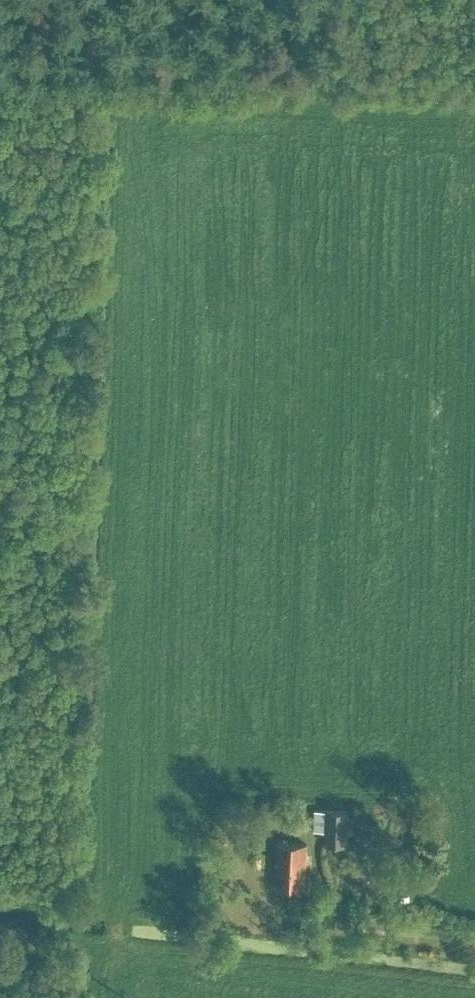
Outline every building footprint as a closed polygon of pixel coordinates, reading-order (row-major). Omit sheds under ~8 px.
[(323,826),(323,805),(313,805),(313,826),(323,826)] [(327,805),(326,829),(325,841),(347,842),(350,806),(327,805)] [(305,884),(308,840),(278,839),(277,856),(279,856),(278,883),(305,884)]
